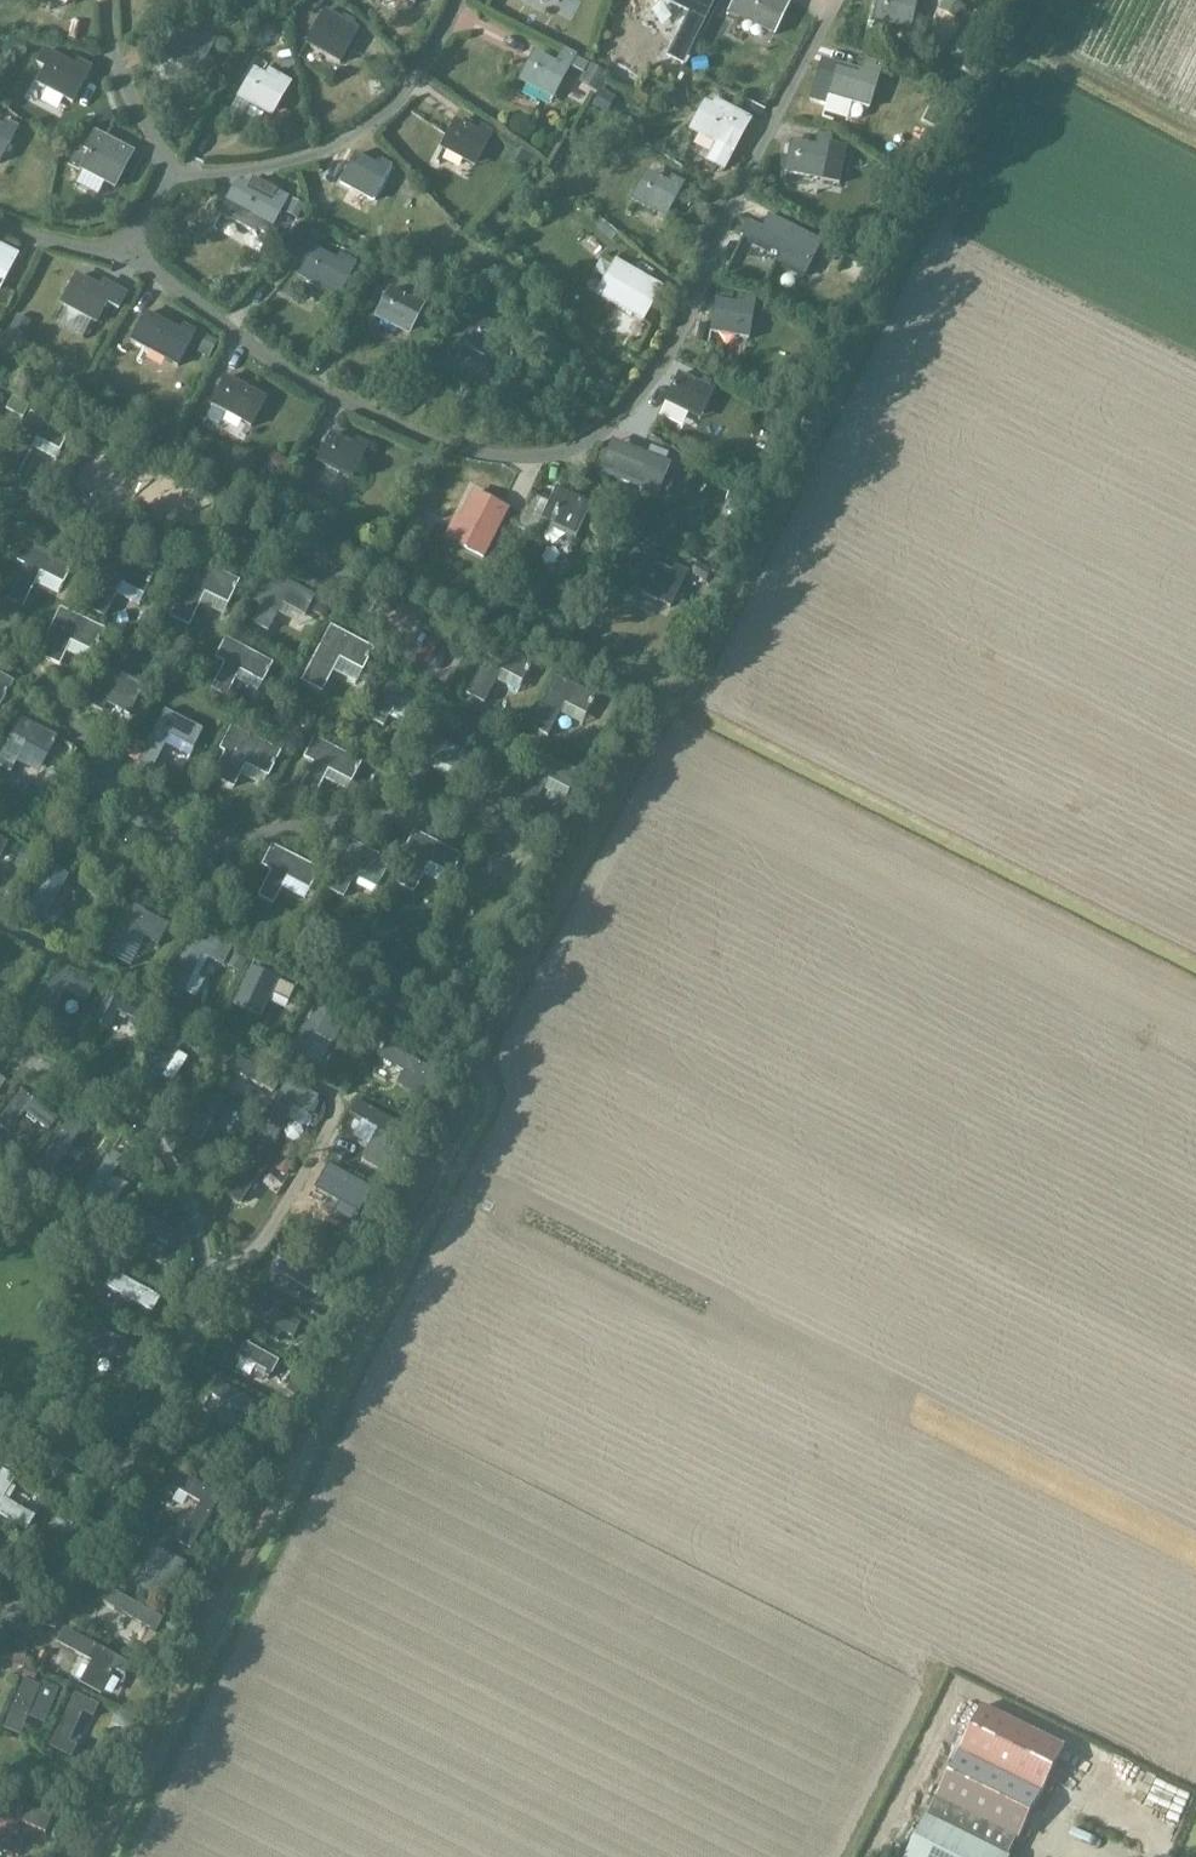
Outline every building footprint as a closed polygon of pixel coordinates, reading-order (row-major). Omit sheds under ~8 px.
[(65,9),(70,0),(51,0),(65,9)] [(717,0),(659,0),(691,16),(695,7),(710,15),(717,0)] [(727,15),(774,37),(792,0),(734,0),(727,15)] [(871,24),(910,33),(918,0),(876,0),(871,24)] [(341,19),(325,11),(306,45),(339,63),(357,31),(352,28),(355,24),(342,17),(341,19)] [(178,28),(160,58),(197,77),(216,43),(203,35),(199,40),(178,28)] [(43,72),(35,87),(72,107),(92,68),(77,60),(74,66),(45,50),(36,67),(43,72)] [(588,65),(575,58),(576,57),(563,50),(557,61),(559,62),(556,68),(534,56),(520,83),(552,100),(569,68),(583,76),(578,84),(594,93),(604,75),(588,65)] [(826,98),(869,111),(881,72),(862,66),(859,72),(819,60),(807,100),(824,105),(826,98)] [(271,119),(291,84),(268,71),(265,76),(253,70),(236,100),(271,119)] [(705,104),(690,132),(715,145),(706,163),(723,172),(750,121),(733,112),(730,117),(705,104)] [(18,129),(5,122),(2,128),(0,127),(0,162),(18,129)] [(455,124),(441,151),(473,168),(491,136),(480,130),(477,136),(455,124)] [(83,152),(87,155),(84,161),(74,156),(69,167),(78,172),(115,191),(134,153),(94,132),(83,152)] [(791,176),(791,175),(838,184),(845,149),(829,145),(830,139),(818,137),(815,148),(790,143),(784,174),(791,176)] [(399,188),(406,175),(393,167),(379,159),(376,165),(355,153),(339,183),(373,203),(386,182),(399,188)] [(645,172),(629,202),(665,221),(684,185),(670,178),(668,183),(645,172)] [(232,188),(218,216),(256,235),(257,232),(268,238),(289,199),(253,181),(250,186),(241,182),(232,188)] [(805,277),(821,244),(768,217),(762,230),(747,223),(740,237),(778,257),(775,262),(805,277)] [(18,256),(0,246),(0,292),(18,256)] [(313,252),(299,279),(332,297),(349,264),(339,258),(336,264),(313,252)] [(615,263),(596,296),(631,316),(634,311),(645,317),(661,289),(615,263)] [(106,306),(118,313),(127,295),(101,281),(98,287),(76,275),(59,306),(96,326),(106,306)] [(389,292),(374,319),(407,337),(425,304),(414,298),(411,304),(389,292)] [(715,301),(715,304),(710,334),(747,340),(753,301),(737,298),(736,304),(715,301)] [(145,313),(129,343),(176,369),(196,333),(182,325),(179,331),(145,313)] [(499,327),(476,316),(460,346),(496,365),(515,329),(502,322),(499,327)] [(700,385),(679,375),(665,404),(698,420),(715,385),(703,379),(700,385)] [(225,377),(209,407),(251,430),(267,400),(225,377)] [(36,440),(59,452),(67,435),(31,417),(4,472),(17,478),(36,440)] [(330,432),(315,464),(350,483),(369,446),(356,438),(353,444),(330,432)] [(611,441),(598,474),(657,498),(670,465),(611,441)] [(556,488),(538,525),(574,543),(592,505),(556,488)] [(468,536),(458,555),(482,567),(490,551),(506,520),(473,503),(459,531),(468,536)] [(24,544),(14,563),(25,569),(8,602),(21,609),(40,573),(62,585),(71,568),(24,544)] [(95,575),(105,580),(90,612),(103,618),(120,584),(143,595),(152,578),(105,555),(95,575)] [(229,601),(238,584),(189,560),(179,579),(186,583),(177,600),(178,600),(168,619),(187,629),(207,590),(229,601)] [(650,564),(636,591),(669,608),(686,574),(675,569),(672,575),(650,564)] [(281,604),(304,615),(313,598),(266,574),(252,601),(261,606),(252,624),(266,632),(281,604)] [(106,638),(64,618),(43,662),(62,671),(73,648),(97,659),(106,638)] [(372,653),(331,630),(302,684),(321,694),(340,660),(362,672),(372,653)] [(224,642),(215,660),(225,665),(216,683),(230,690),(240,671),(262,683),(270,666),(224,642)] [(531,665),(492,645),(466,695),(483,704),(500,672),(522,683),(526,674),(528,675),(530,671),(528,670),(531,665)] [(107,669),(89,705),(102,712),(107,704),(130,716),(144,687),(107,669)] [(592,709),(594,705),(592,703),(594,698),(555,678),(530,729),(547,738),(563,705),(585,716),(590,708),(592,709)] [(10,686),(0,680),(0,703),(10,686)] [(392,709),(414,721),(424,704),(388,685),(369,719),(382,727),(392,709)] [(150,773),(170,737),(192,749),(200,732),(165,713),(146,748),(135,742),(128,756),(138,762),(136,765),(150,773)] [(19,721),(0,759),(0,770),(9,775),(24,745),(46,755),(55,739),(19,721)] [(233,790),(244,768),(268,781),(281,756),(231,731),(220,753),(226,756),(214,780),(233,790)] [(433,762),(456,773),(464,756),(428,738),(405,784),(419,791),(433,762)] [(350,783),(359,766),(312,742),(303,760),(313,765),(304,783),(300,792),(314,798),(317,790),(327,771),(350,783)] [(577,780),(575,780),(578,774),(539,754),(513,804),(530,814),(547,782),(569,792),(574,783),(575,784),(577,780)] [(412,836),(403,853),(414,859),(399,888),(412,894),(427,864),(451,876),(459,860),(412,836)] [(357,869),(380,880),(389,863),(353,845),(329,893),(342,899),(357,869)] [(261,868),(272,873),(258,900),(272,907),(286,879),(309,890),(317,874),(270,850),(261,868)] [(318,1312),(256,1283),(244,1310),(305,1338),(318,1312)] [(1015,1841),(1017,1842),(1063,1749),(980,1708),(906,1856),(1007,1856),(1015,1841)]
